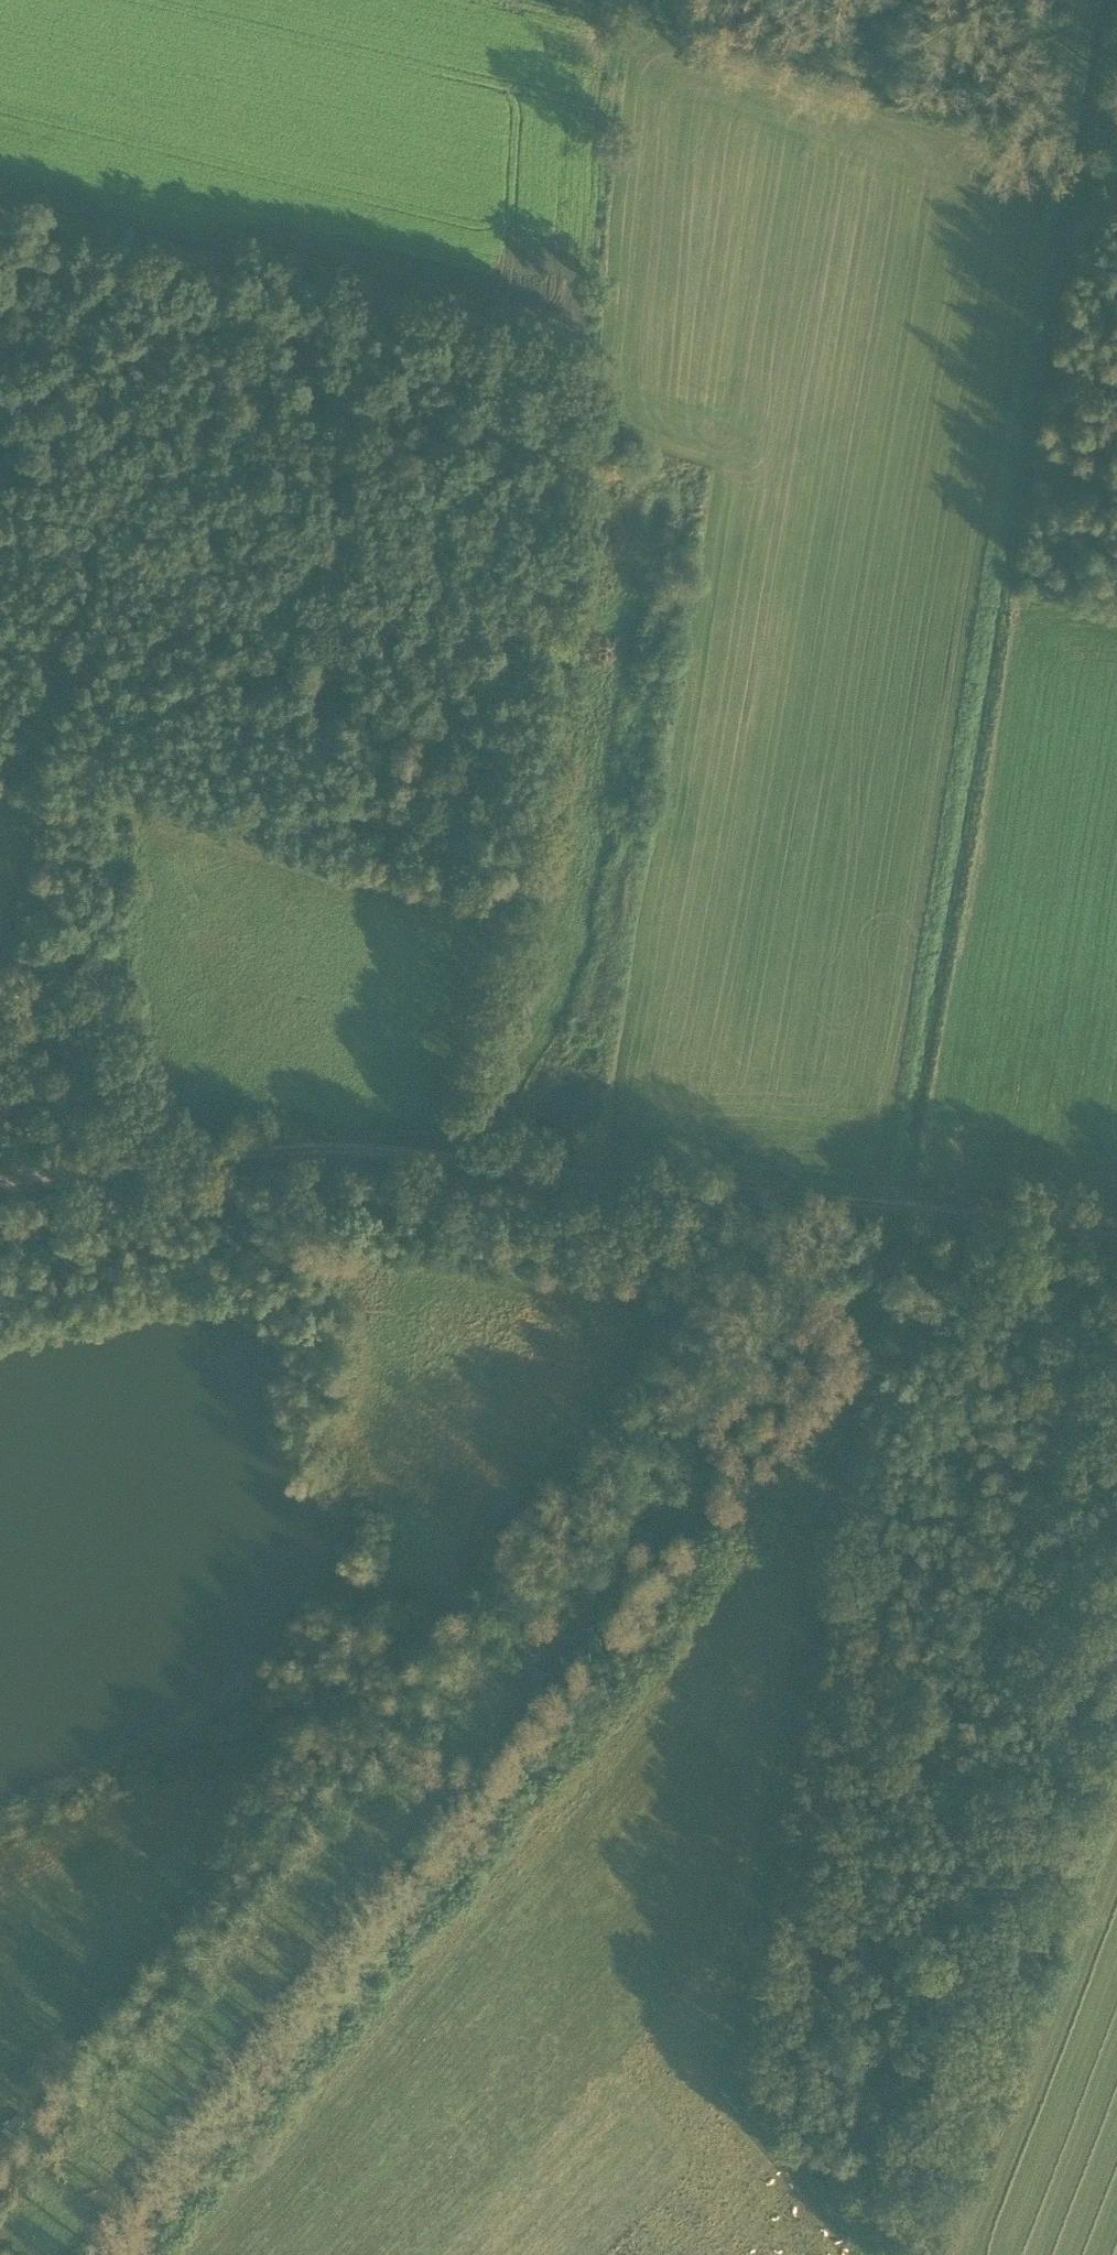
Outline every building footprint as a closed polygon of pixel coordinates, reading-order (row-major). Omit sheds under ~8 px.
[(25,2121),(17,2114),(3,2130),(11,2137),(25,2121)]
